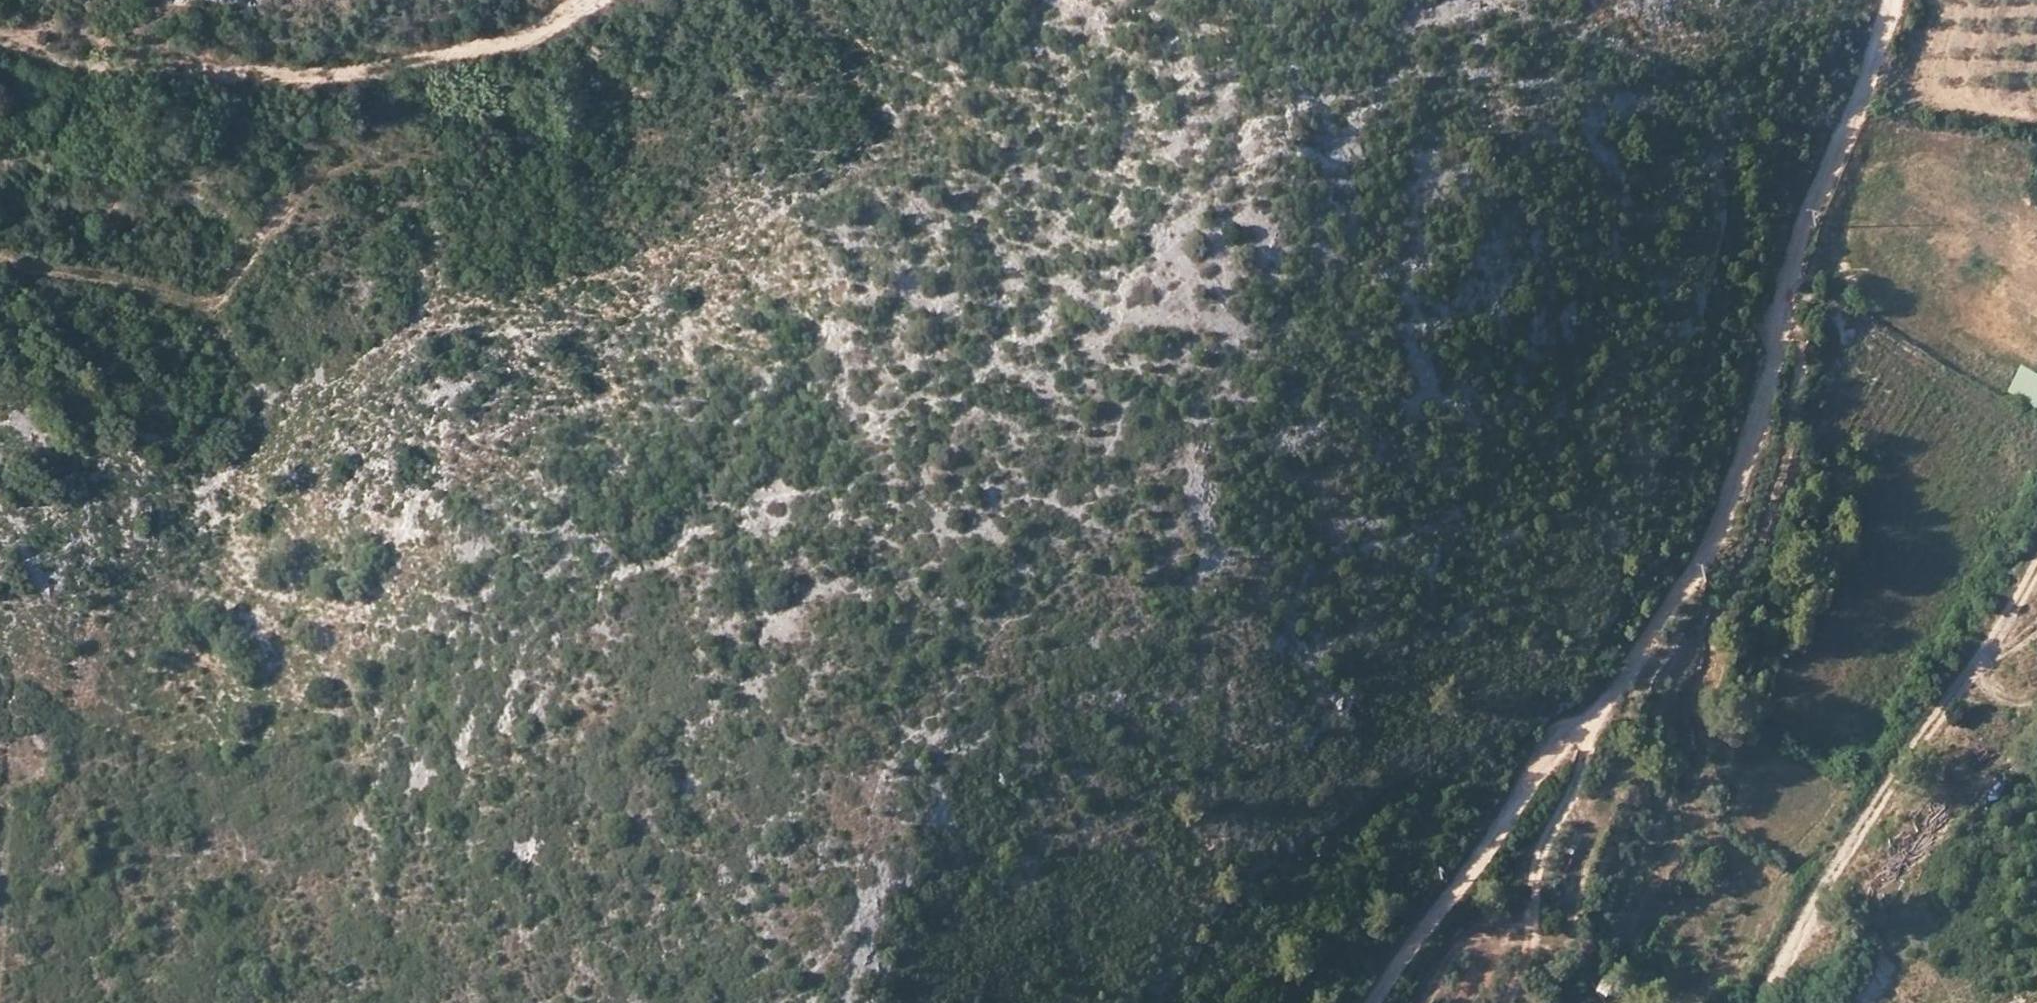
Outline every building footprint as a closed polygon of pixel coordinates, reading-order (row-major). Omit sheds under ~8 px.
[(2008,397),(2036,409),(2036,377),(2019,370),(2008,397)]
